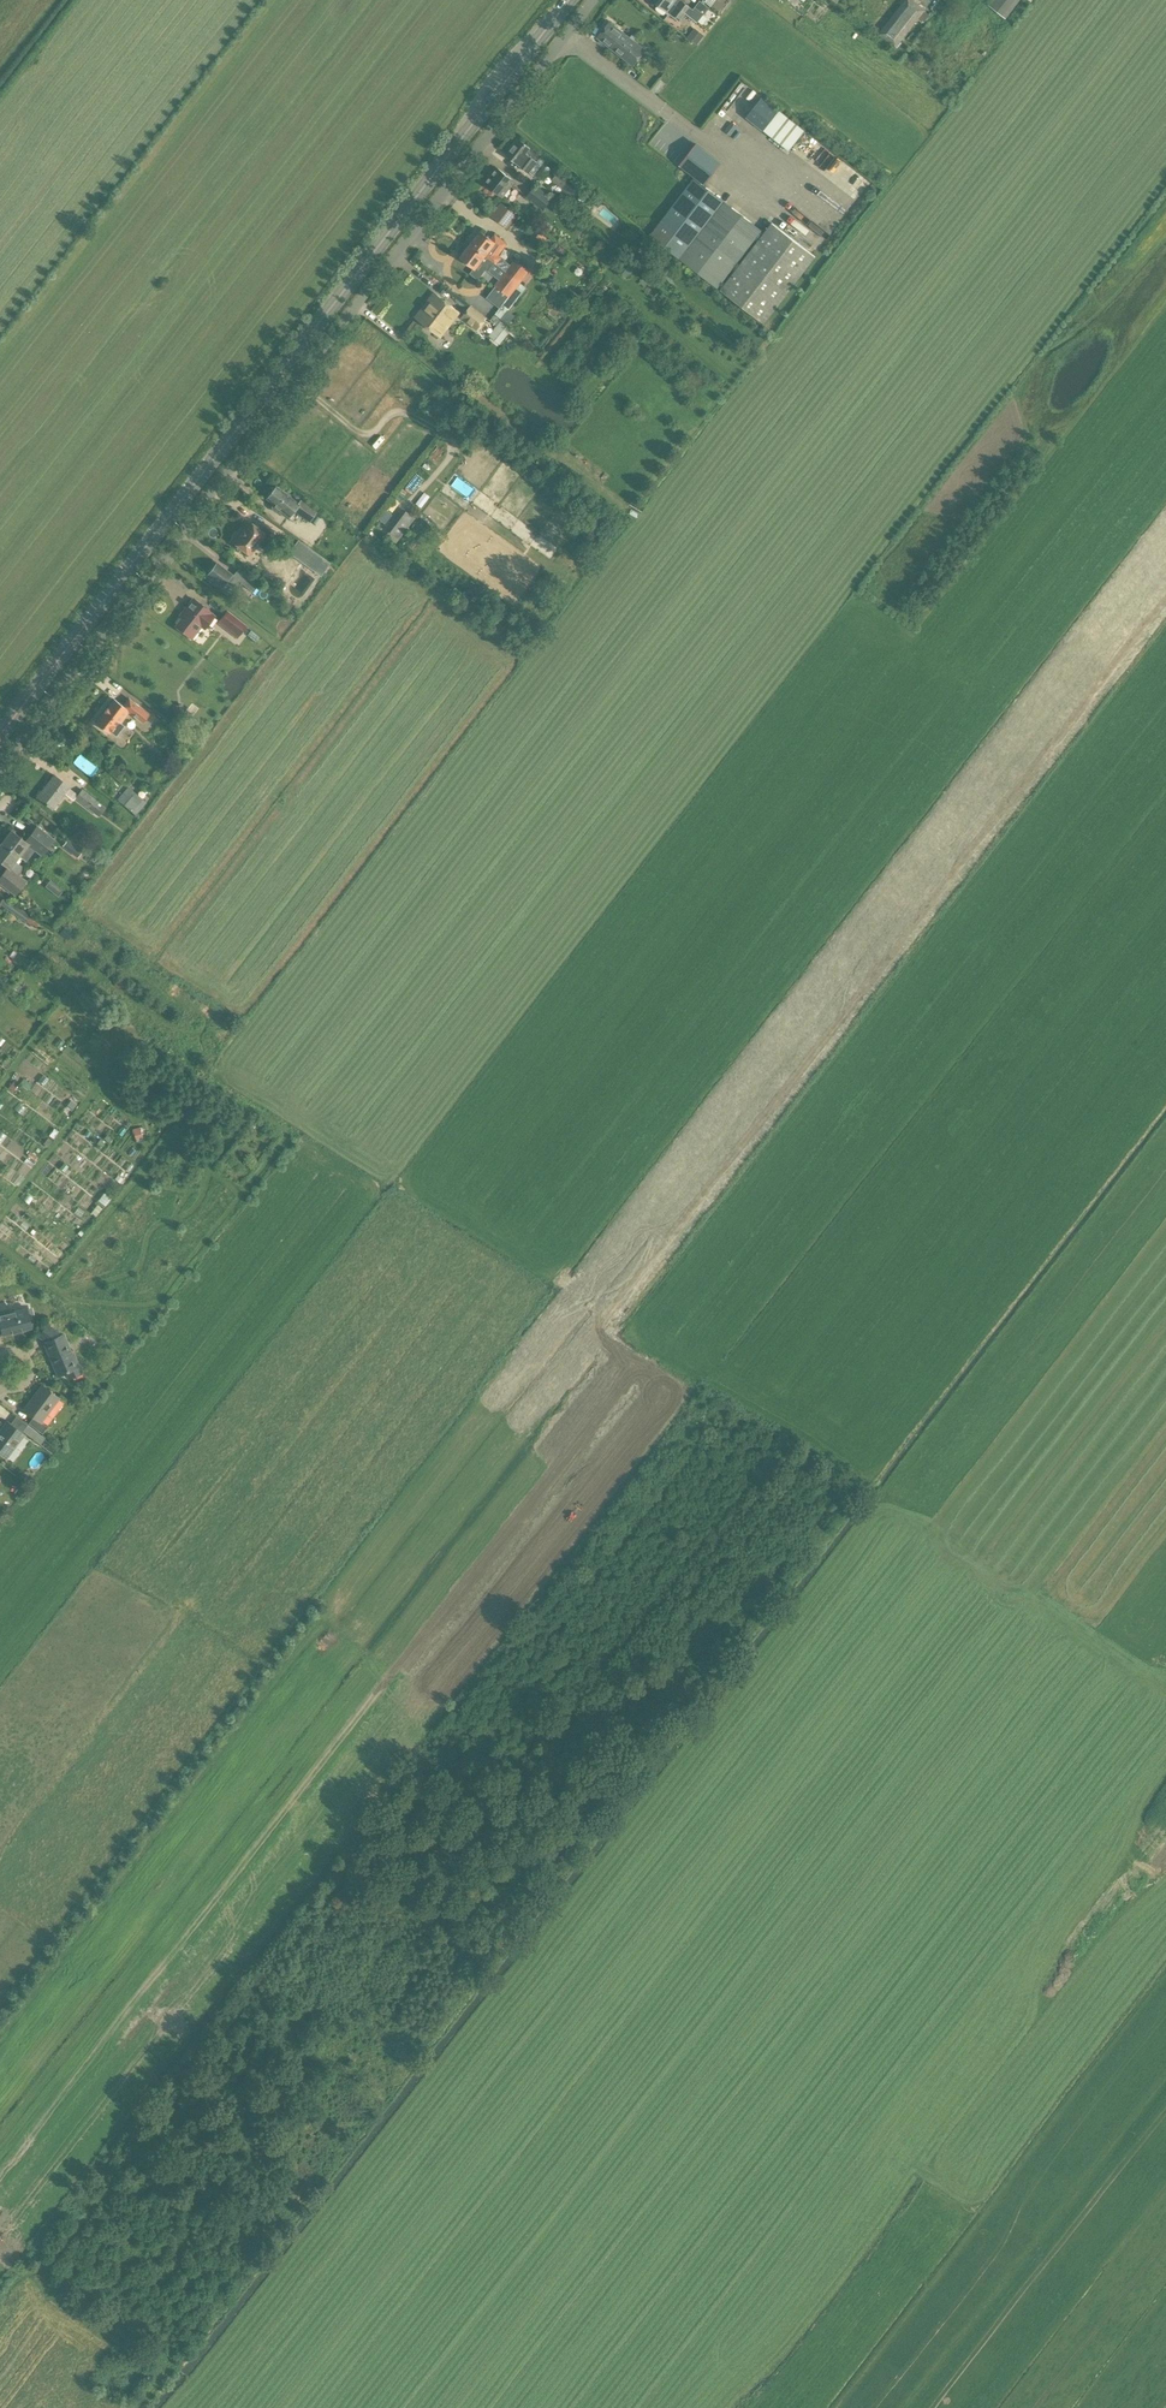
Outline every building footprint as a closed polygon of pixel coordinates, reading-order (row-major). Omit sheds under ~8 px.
[(669,0),(651,0),(680,22),(686,14),(686,13),(669,0)] [(686,14),(688,15),(693,9),(685,3),(687,1),(686,0),(669,0),(686,13),(686,14)] [(912,0),(906,0),(879,34),(895,47),(924,10),(912,0)] [(989,4),(1006,18),(1020,0),(993,0),(989,4)] [(597,38),(615,52),(628,36),(610,21),(597,38)] [(630,37),(628,36),(615,52),(633,66),(646,50),(634,40),(636,37),(632,34),(630,37)] [(746,117),(764,131),(789,151),(804,131),(779,111),(762,97),(746,117)] [(730,136),(737,127),(731,123),(725,131),(730,136)] [(519,139),(506,155),(529,172),(541,156),(519,139)] [(498,167),(485,183),(503,197),(515,181),(498,167)] [(575,198),(584,187),(561,169),(552,180),(575,198)] [(695,179),(651,236),(717,288),(761,230),(695,179)] [(534,186),(527,197),(544,210),(552,200),(534,186)] [(491,216),(503,224),(512,212),(500,203),(491,216)] [(772,223),(764,233),(720,290),(764,324),(816,257),(772,223)] [(473,238),(475,239),(471,245),(495,263),(508,272),(520,282),(521,282),(529,270),(516,259),(511,266),(499,257),(500,256),(498,255),(507,243),(495,234),(491,239),(481,231),(480,232),(479,231),(473,238)] [(489,271),(495,263),(471,245),(467,250),(465,249),(460,256),(461,257),(461,258),(462,259),(461,260),(466,264),(467,263),(468,264),(469,264),(474,268),(470,274),(478,280),(486,270),(489,271)] [(627,258),(617,271),(626,278),(636,265),(627,258)] [(503,279),(497,287),(509,296),(520,282),(508,272),(503,279)] [(429,303),(417,318),(435,332),(442,322),(448,327),(460,312),(436,293),(429,302),(429,303)] [(574,295),(568,303),(574,308),(580,299),(574,295)] [(477,329),(486,317),(471,305),(461,317),(477,329)] [(501,307),(495,314),(502,320),(508,312),(501,307)] [(497,325),(501,320),(494,315),(490,320),(497,325)] [(502,320),(490,333),(500,343),(512,329),(502,320)] [(267,495),(267,498),(266,499),(273,504),(272,506),(272,510),(276,513),(279,513),(287,519),(294,510),(309,521),(317,511),(301,500),(299,503),(276,486),(272,491),(270,492),(267,495)] [(404,509),(388,529),(400,538),(415,518),(404,509)] [(270,539),(268,537),(268,536),(249,522),(240,534),(236,534),(234,538),(234,541),(233,543),(234,543),(232,544),(240,551),(241,549),(249,555),(257,544),(262,548),(265,548),(270,542),(270,539)] [(298,539),(290,549),(312,565),(319,554),(298,539)] [(207,572),(207,574),(206,576),(222,587),(228,580),(238,588),(242,583),(253,592),(258,585),(238,569),(233,575),(217,563),(212,568),(210,569),(207,572)] [(215,615),(212,613),(193,598),(183,611),(185,613),(175,626),(189,637),(199,624),(205,628),(215,615)] [(228,611),(220,620),(239,635),(247,626),(228,611)] [(114,699),(96,723),(109,733),(111,731),(116,736),(124,726),(120,723),(129,711),(143,722),(149,714),(129,699),(123,706),(114,699)] [(183,704),(173,706),(174,717),(184,715),(183,704)] [(74,762),(93,777),(100,767),(81,753),(74,762)] [(70,786),(54,775),(37,797),(53,809),(65,793),(70,786)] [(91,806),(101,813),(105,807),(82,789),(75,798),(89,808),(91,806)] [(117,799),(131,811),(140,802),(132,795),(127,801),(121,795),(117,799)] [(11,831),(2,843),(19,856),(25,861),(34,849),(42,855),(53,840),(37,827),(25,841),(11,831)] [(69,837),(63,845),(78,857),(84,849),(69,837)] [(19,856),(2,843),(0,845),(0,860),(8,867),(0,877),(0,883),(15,894),(26,880),(18,874),(21,869),(22,867),(21,865),(15,861),(19,856)] [(38,922),(15,905),(10,911),(25,922),(26,921),(30,924),(31,923),(35,926),(38,922)] [(12,960),(22,967),(27,958),(18,952),(12,960)] [(115,984),(123,990),(127,984),(119,978),(115,984)] [(32,1328),(27,1307),(8,1312),(6,1301),(0,1302),(0,1326),(1,1326),(3,1335),(32,1328)] [(74,1352),(72,1353),(64,1334),(62,1335),(48,1324),(39,1336),(46,1341),(44,1342),(58,1375),(65,1372),(68,1379),(83,1373),(74,1352)] [(42,1385),(25,1409),(34,1416),(29,1422),(43,1433),(48,1426),(41,1421),(59,1398),(42,1385)] [(24,1433),(8,1421),(0,1431),(0,1451),(6,1456),(24,1433)] [(46,1438),(28,1424),(23,1430),(41,1444),(46,1438)]
